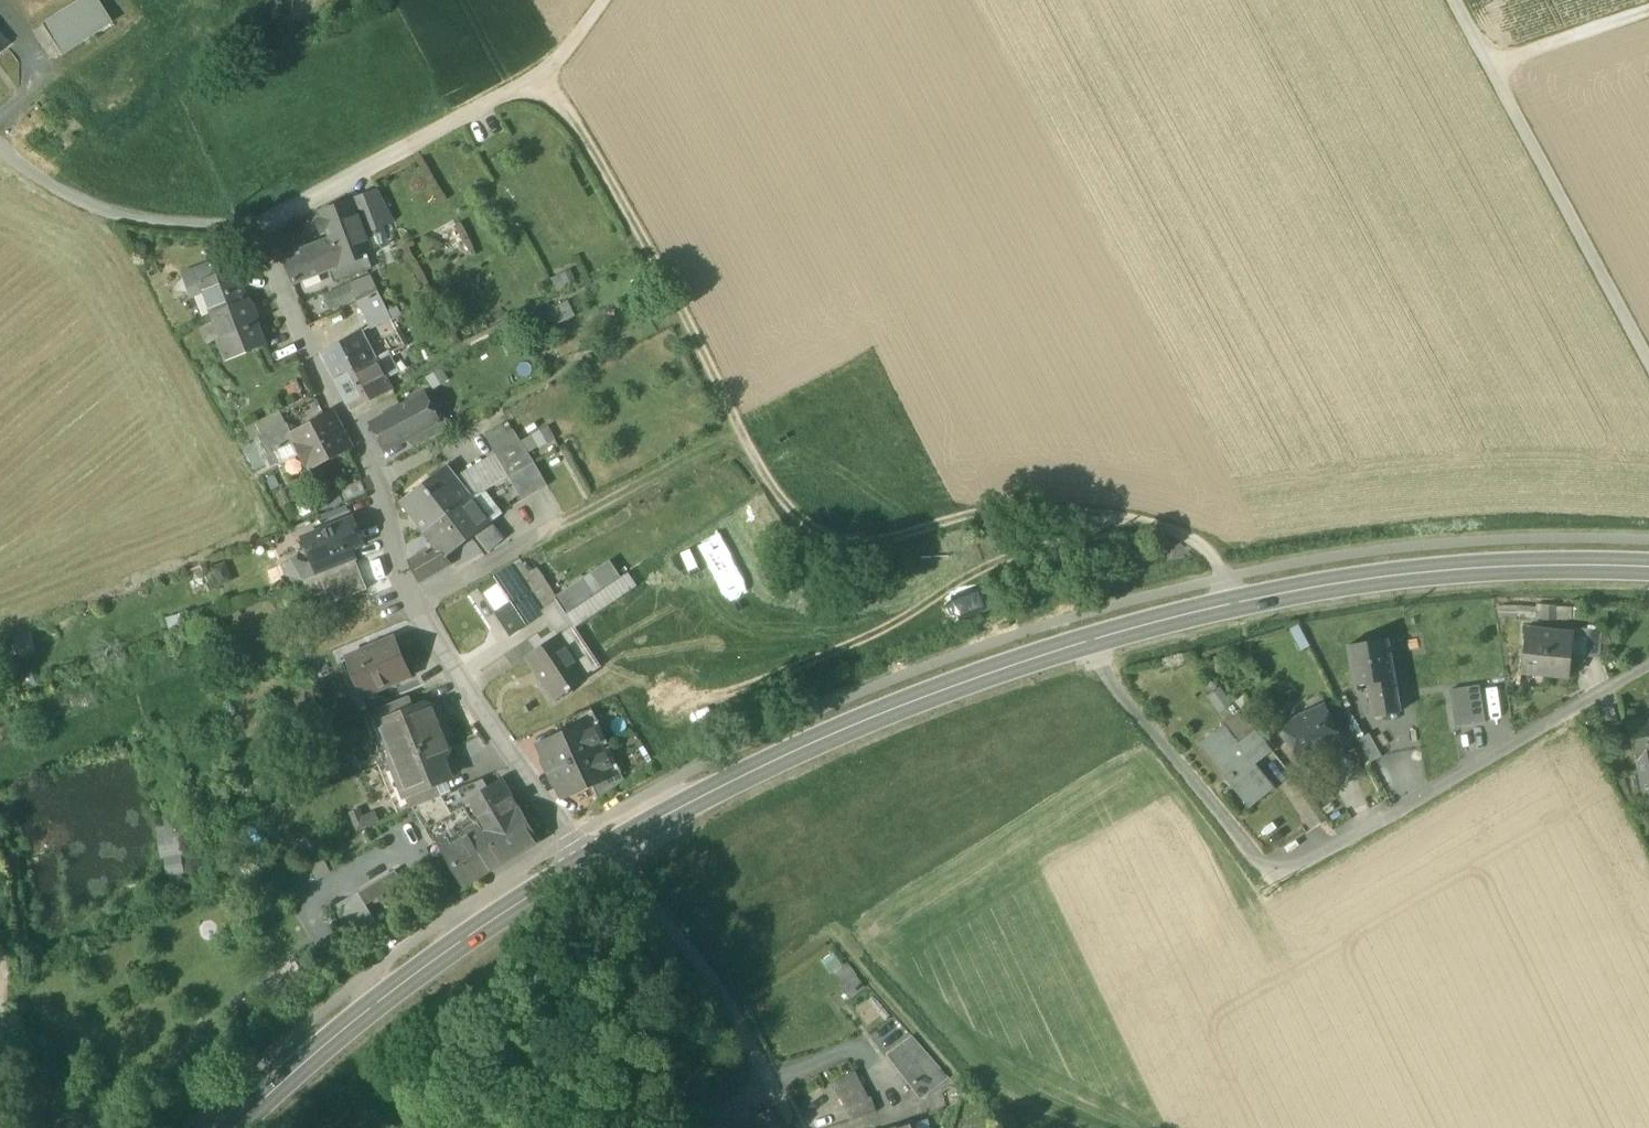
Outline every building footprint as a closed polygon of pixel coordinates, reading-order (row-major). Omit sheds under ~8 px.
[(90,25),(106,14),(97,0),(80,0),(75,3),(90,25)] [(41,24),(61,56),(95,33),(90,25),(75,3),(41,24)] [(90,25),(95,33),(111,23),(106,14),(90,25)] [(353,202),(365,232),(395,220),(379,192),(353,202)] [(283,257),(294,284),(329,271),(342,266),(342,265),(369,255),(373,253),(365,232),(353,202),(322,214),(323,218),(318,220),(323,232),(327,230),(331,239),(283,257)] [(329,271),(334,283),(373,269),(369,259),(370,258),(369,255),(342,265),(342,266),(329,271)] [(190,296),(205,291),(202,283),(190,288),(185,275),(214,263),(219,266),(223,276),(233,271),(231,264),(214,260),(181,273),(190,296)] [(205,291),(215,315),(248,302),(236,270),(233,271),(223,276),(219,266),(214,263),(185,275),(190,288),(202,283),(205,291)] [(571,270),(551,278),(557,293),(568,288),(566,285),(576,281),(571,270)] [(371,274),(350,285),(355,295),(376,284),(371,274)] [(356,298),(358,302),(379,292),(376,284),(355,295),(350,285),(340,290),(346,303),(356,298)] [(346,303),(340,290),(325,297),(332,310),(346,303)] [(386,305),(379,292),(358,302),(362,310),(365,315),(386,305)] [(264,343),(248,302),(215,315),(224,339),(225,340),(247,350),(264,343)] [(568,302),(549,311),(556,327),(576,317),(568,302)] [(365,315),(371,327),(392,317),(386,305),(365,315)] [(322,355),(335,380),(376,360),(369,347),(362,334),(322,355)] [(225,340),(224,339),(218,342),(224,358),(247,350),(225,340)] [(369,347),(376,360),(391,352),(384,339),(369,347)] [(402,372),(391,352),(376,360),(386,380),(402,372)] [(386,380),(376,360),(335,380),(337,384),(350,408),(390,387),(386,380)] [(441,367),(426,377),(434,390),(450,380),(441,367)] [(373,424),(386,449),(409,437),(439,421),(438,419),(425,396),(373,424)] [(288,424),(282,411),(258,423),(264,435),(288,424)] [(302,454),(308,468),(344,450),(354,445),(337,412),(327,417),(324,419),(327,425),(297,439),(295,440),(296,442),(302,454)] [(409,437),(415,448),(450,430),(443,416),(438,419),(439,421),(409,437)] [(327,425),(324,419),(294,433),(297,439),(327,425)] [(260,437),(269,455),(276,452),(296,442),(295,440),(297,439),(294,433),(289,423),(288,424),(264,435),(260,437)] [(486,435),(491,443),(514,430),(509,423),(486,435)] [(549,426),(522,442),(530,454),(557,439),(549,426)] [(491,443),(497,454),(521,441),(514,430),(491,443)] [(497,454),(510,478),(535,463),(530,454),(522,442),(521,441),(497,454)] [(296,442),(276,452),(282,464),(302,454),(296,442)] [(497,454),(455,477),(470,496),(483,492),(510,478),(497,454)] [(510,478),(522,500),(548,486),(535,463),(510,478)] [(425,531),(427,530),(451,512),(470,497),(470,496),(455,477),(447,466),(423,484),(428,490),(406,507),(425,532),(425,531)] [(365,495),(360,482),(341,490),(346,502),(365,495)] [(401,501),(406,507),(428,490),(423,484),(401,501)] [(340,490),(319,498),(324,511),(345,503),(340,490)] [(470,497),(487,520),(498,511),(483,492),(477,494),(470,496),(470,497)] [(470,497),(451,512),(470,537),(476,533),(489,549),(502,539),(487,520),(470,497)] [(462,544),(470,537),(451,512),(427,530),(433,538),(428,542),(432,549),(438,546),(446,557),(463,545),(462,544)] [(305,539),(315,564),(352,549),(364,544),(354,519),(305,539)] [(451,563),(446,557),(438,546),(432,549),(409,560),(413,575),(419,581),(451,563)] [(366,586),(356,561),(352,549),(315,564),(320,576),(330,572),(340,597),(366,586)] [(310,562),(291,558),(286,577),(305,581),(310,562)] [(226,561),(213,567),(221,586),(234,581),(226,561)] [(511,568),(542,615),(545,613),(559,603),(555,598),(556,597),(536,564),(527,570),(522,561),(511,568)] [(582,580),(593,596),(607,587),(620,578),(609,562),(582,580)] [(482,587),(513,635),(542,616),(542,615),(511,568),(482,587)] [(620,578),(607,587),(593,596),(567,614),(552,624),(560,636),(560,637),(575,627),(636,587),(627,574),(620,578)] [(559,603),(567,614),(593,596),(582,580),(556,597),(555,598),(559,603)] [(545,613),(552,624),(567,614),(559,603),(545,613)] [(617,625),(603,606),(543,646),(547,651),(534,660),(530,656),(500,676),(530,720),(560,700),(558,696),(570,687),(573,692),(603,671),(586,646),(617,625)] [(182,614),(166,618),(170,634),(185,630),(182,614)] [(1522,674),(1545,675),(1545,671),(1571,673),(1573,654),(1575,634),(1526,629),(1522,674)] [(1586,656),(1599,657),(1602,632),(1588,631),(1588,635),(1586,656)] [(33,634),(14,642),(21,660),(40,652),(33,634)] [(1573,654),(1586,656),(1588,635),(1575,634),(1573,654)] [(1368,684),(1374,717),(1401,712),(1391,655),(1395,654),(1393,642),(1389,643),(1388,638),(1348,645),(1355,686),(1368,684)] [(347,657),(361,693),(411,674),(397,639),(380,645),(380,644),(347,657)] [(507,655),(515,667),(529,658),(529,657),(536,652),(528,640),(507,655)] [(1485,723),(1480,686),(1450,691),(1456,727),(1485,723)] [(376,710),(381,723),(415,709),(410,696),(376,710)] [(415,709),(381,723),(395,758),(444,738),(446,738),(448,733),(438,709),(427,704),(415,709)] [(1281,724),(1299,761),(1320,751),(1318,746),(1339,736),(1340,735),(1329,712),(1326,704),(1281,724)] [(1340,735),(1339,736),(1345,746),(1359,740),(1341,706),(1329,712),(1340,735)] [(563,720),(569,733),(591,723),(592,724),(598,721),(592,708),(563,720)] [(391,760),(395,758),(381,723),(376,710),(364,715),(384,763),(391,760)] [(1224,726),(1238,745),(1243,741),(1257,730),(1242,711),(1224,726)] [(1637,760),(1648,758),(1648,717),(1629,721),(1637,760)] [(602,748),(609,745),(598,721),(592,724),(602,748)] [(539,746),(550,771),(602,748),(592,724),(591,723),(569,733),(539,746)] [(1233,779),(1254,805),(1272,790),(1251,764),(1257,759),(1243,741),(1238,745),(1224,726),(1201,744),(1228,778),(1225,780),(1228,783),(1233,779)] [(1257,759),(1260,763),(1274,752),(1257,730),(1243,741),(1257,759)] [(1382,757),(1370,734),(1359,740),(1371,763),(1382,757)] [(395,758),(391,760),(405,797),(436,784),(451,778),(444,762),(449,751),(444,738),(395,758)] [(609,745),(602,748),(613,772),(619,769),(609,745)] [(613,772),(602,748),(550,771),(562,797),(592,783),(614,773),(613,772)] [(441,795),(464,787),(449,751),(444,762),(451,778),(436,784),(441,795)] [(1637,760),(1644,797),(1648,797),(1648,758),(1637,760)] [(393,801),(405,797),(391,760),(384,763),(379,765),(393,801)] [(592,783),(599,799),(625,780),(619,769),(613,772),(614,773),(592,783)] [(441,795),(453,815),(467,807),(466,805),(491,791),(484,778),(464,787),(441,795)] [(405,797),(410,809),(441,795),(436,784),(405,797)] [(459,867),(468,883),(538,843),(505,785),(492,792),(491,791),(466,805),(467,807),(479,827),(470,832),(473,837),(450,850),(457,863),(456,864),(458,868),(459,867)] [(405,797),(393,801),(398,814),(410,809),(405,797)] [(360,808),(349,813),(357,832),(380,822),(376,811),(363,816),(360,808)] [(183,824),(156,829),(161,860),(164,860),(182,857),(189,856),(183,824)] [(182,857),(164,860),(166,876),(185,874),(182,857)] [(332,873),(324,857),(308,866),(316,881),(332,873)] [(396,871),(359,893),(367,905),(403,883),(396,871)] [(367,905),(359,893),(335,907),(356,942),(381,928),(367,905)] [(850,995),(864,987),(853,965),(838,972),(850,995)] [(931,1078),(936,1085),(947,1076),(912,1035),(902,1042),(913,1055),(931,1078)] [(886,1055),(897,1068),(913,1055),(902,1042),(886,1055)] [(931,1078),(913,1055),(897,1068),(915,1091),(931,1078)] [(833,1084),(847,1106),(869,1098),(856,1072),(833,1084)] [(936,1085),(931,1078),(915,1091),(921,1098),(922,1099),(938,1086),(936,1085)] [(872,1097),(869,1098),(847,1106),(854,1120),(876,1112),(872,1097)]
